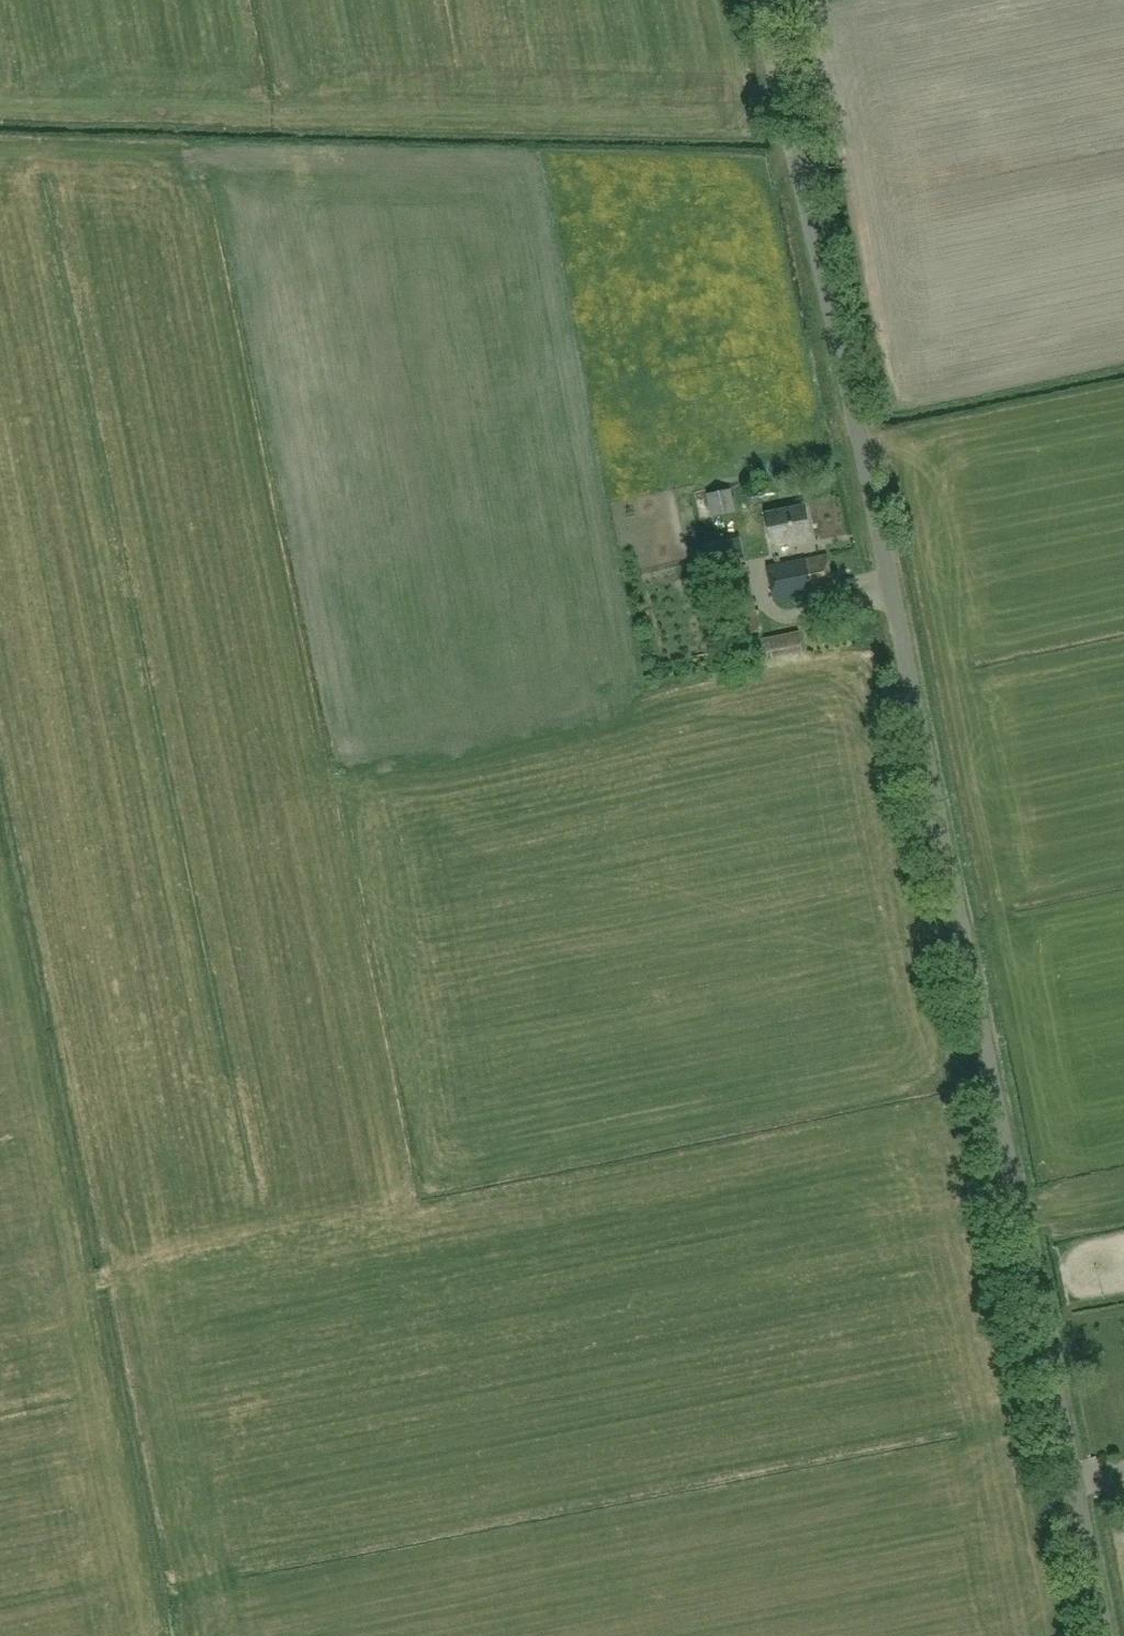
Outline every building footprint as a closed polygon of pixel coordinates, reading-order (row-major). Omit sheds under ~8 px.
[(708,493),(714,516),(735,511),(730,488),(708,493)] [(772,542),(810,534),(804,505),(765,514),(772,542)] [(833,588),(827,554),(767,566),(774,599),(833,588)] [(747,565),(728,569),(742,633),(761,629),(747,565)] [(803,650),(799,631),(764,638),(769,657),(803,650)]
